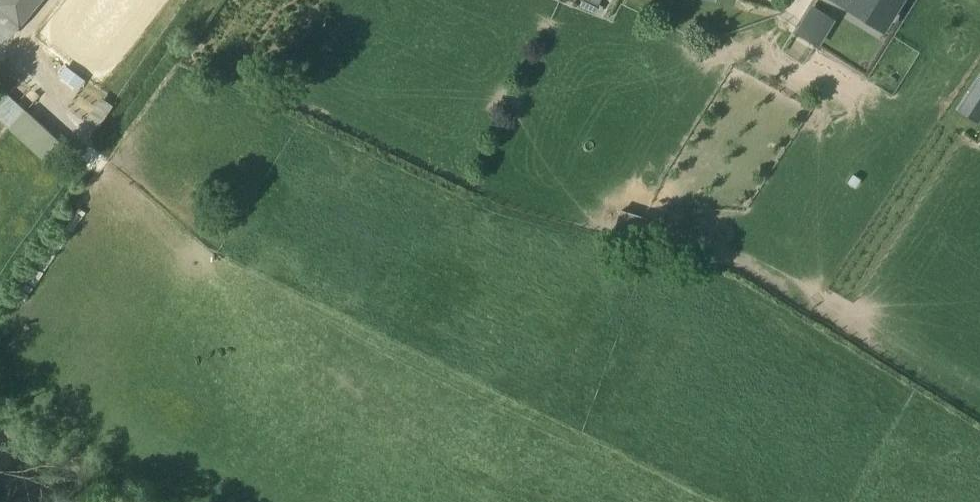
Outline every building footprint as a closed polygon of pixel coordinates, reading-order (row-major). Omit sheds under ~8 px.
[(16,24),(36,0),(0,0),(0,12),(16,24)] [(597,7),(584,0),(581,0),(579,5),(595,12),(597,7)] [(890,13),(869,0),(848,0),(845,4),(881,26),(890,13)] [(890,13),(898,0),(869,0),(890,13)] [(811,4),(793,32),(818,47),(835,19),(811,4)] [(16,24),(0,12),(0,33),(5,38),(16,24)] [(85,79),(65,65),(58,75),(78,89),(85,79)] [(958,110),(978,123),(979,120),(979,78),(958,110)] [(50,162),(70,137),(29,103),(27,106),(0,83),(0,120),(50,162)] [(113,105),(100,97),(86,118),(98,126),(113,105)] [(311,161),(302,157),(295,172),(304,176),(311,161)] [(614,231),(639,239),(645,218),(620,210),(614,231)]
